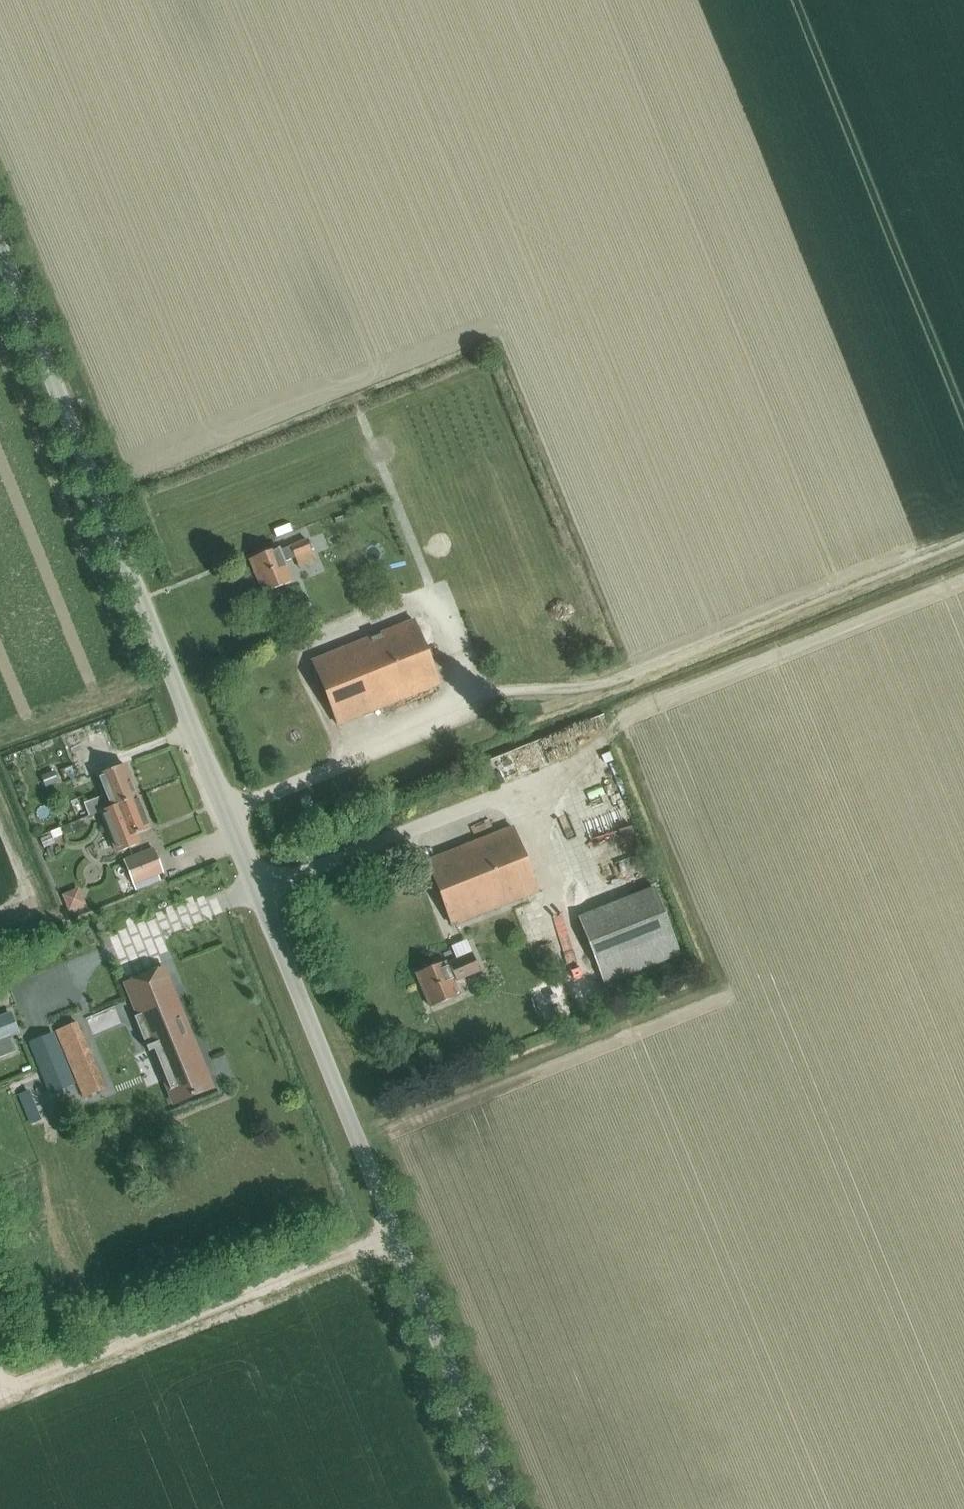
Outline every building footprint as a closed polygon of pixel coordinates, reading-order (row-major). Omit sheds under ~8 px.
[(278,547),(249,559),(263,593),(291,581),(284,562),(310,551),(305,538),(278,549),(278,547)] [(337,726),(439,685),(413,620),(311,661),(337,726)] [(93,732),(74,735),(77,755),(97,751),(93,732)] [(83,803),(88,816),(100,811),(137,797),(124,765),(108,771),(103,759),(82,767),(87,779),(99,774),(107,794),(83,803)] [(303,809),(312,806),(308,796),(299,800),(303,809)] [(139,844),(135,835),(149,830),(137,797),(100,811),(117,853),(139,844)] [(452,925),(537,892),(512,827),(426,861),(452,925)] [(154,851),(123,863),(131,883),(161,871),(154,851)] [(573,931),(582,928),(604,984),(680,954),(654,888),(569,921),(573,931)] [(452,950),(467,946),(464,935),(449,939),(452,950)] [(430,1007),(459,995),(453,982),(456,981),(479,972),(471,954),(449,963),(446,965),(445,962),(416,974),(430,1007)] [(162,968),(125,983),(138,1015),(133,1017),(148,1052),(152,1050),(174,1103),(211,1088),(162,968)] [(55,1031),(74,1076),(83,1098),(105,1089),(77,1022),(55,1031)] [(63,1055),(52,1059),(59,1080),(70,1076),(63,1055)]
